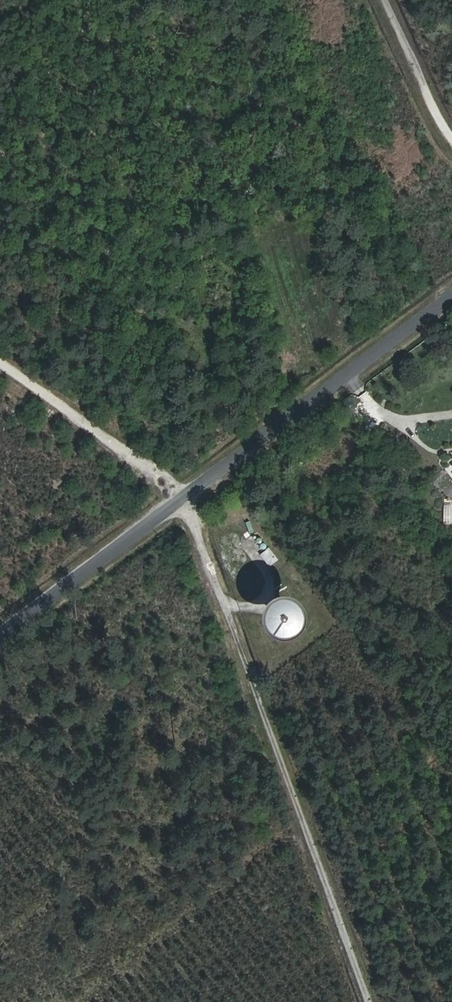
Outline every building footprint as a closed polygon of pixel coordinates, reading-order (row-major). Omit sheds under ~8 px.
[(263,550),(268,545),(260,536),(255,541),(263,550)] [(271,566),(280,559),(270,546),(261,554),(271,566)] [(285,632),(316,627),(311,593),(281,597),(285,632)]
